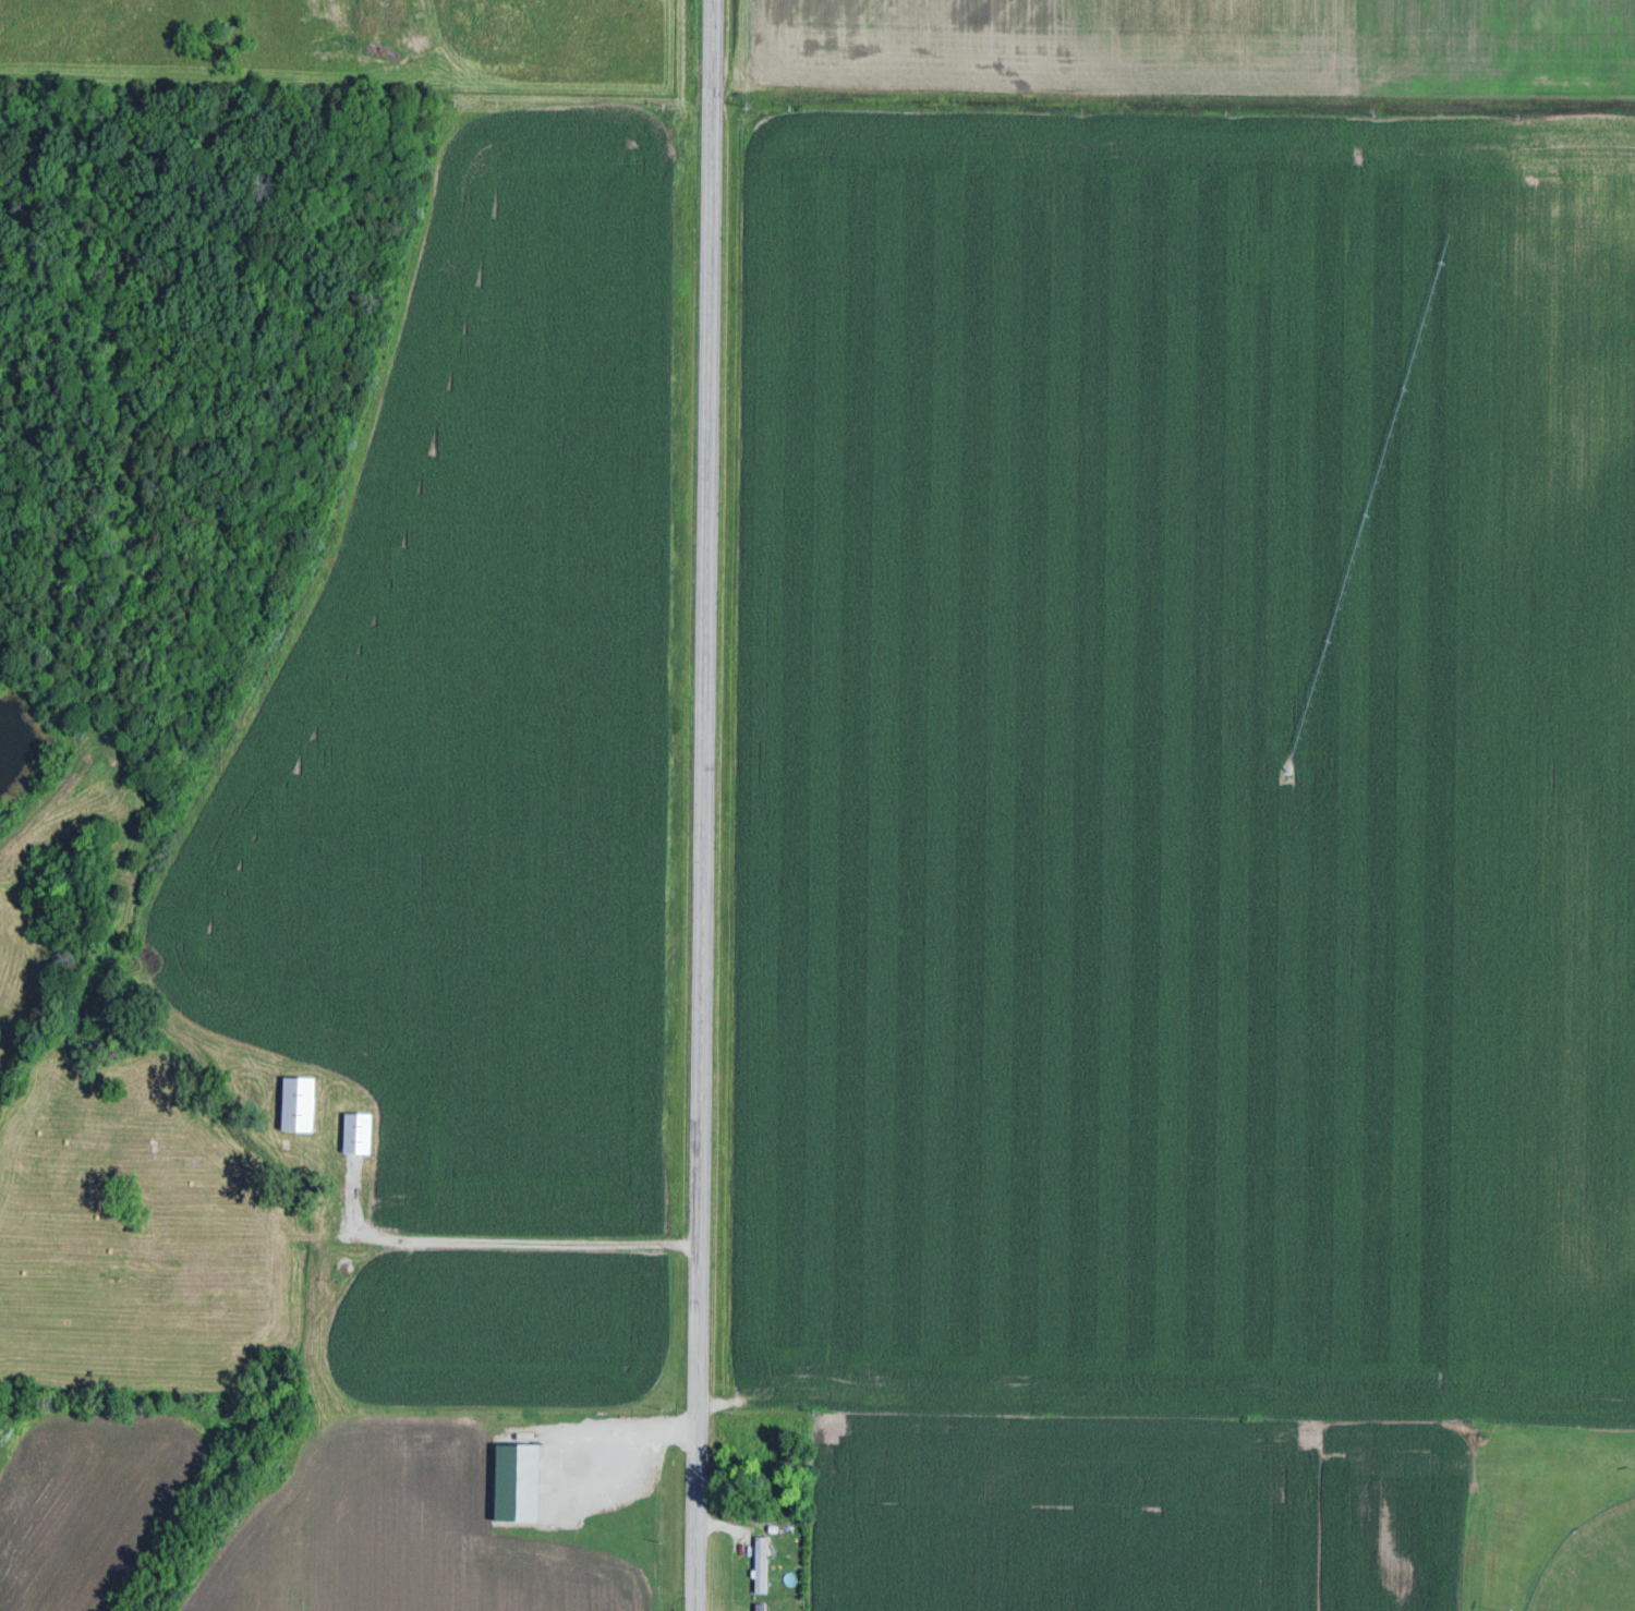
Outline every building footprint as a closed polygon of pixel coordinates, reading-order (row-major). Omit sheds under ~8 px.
[(320,1129),(320,1074),(287,1074),(287,1129),(320,1129)] [(376,1110),(348,1110),(348,1151),(376,1151),(376,1110)] [(770,1591),(770,1535),(754,1535),(754,1591),(770,1591)] [(768,1602),(755,1602),(755,1610),(768,1610),(768,1602)]
